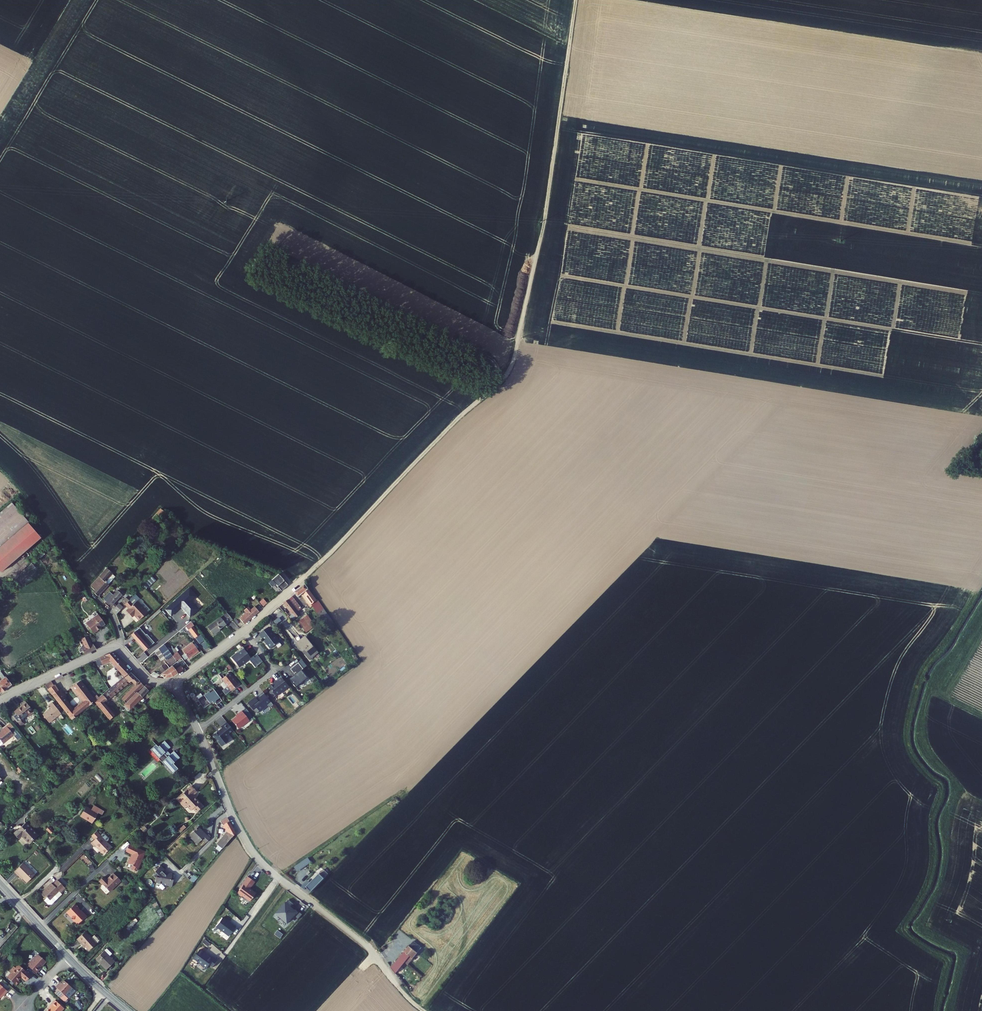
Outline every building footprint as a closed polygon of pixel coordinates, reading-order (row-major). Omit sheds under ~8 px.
[(0,511),(0,571),(41,538),(12,501),(0,511)] [(93,589),(92,590),(95,593),(97,595),(109,583),(113,578),(110,575),(113,572),(108,567),(92,584),(91,585),(93,589)] [(281,589),(287,584),(278,573),(272,579),(281,589)] [(317,598),(306,583),(303,586),(299,589),(302,594),(305,591),(312,601),(317,598)] [(115,610),(113,613),(114,616),(116,618),(124,608),(130,601),(127,597),(118,607),(114,604),(122,593),(118,589),(113,595),(109,592),(102,599),(106,602),(105,604),(110,608),(111,607),(115,610)] [(292,597),(298,606),(297,607),(301,613),(303,608),(295,595),(292,597)] [(130,601),(124,608),(128,611),(126,614),(131,618),(133,615),(135,616),(134,617),(140,621),(147,613),(135,603),(138,600),(134,597),(130,601)] [(289,615),(293,621),(301,613),(297,607),(290,598),(285,602),(292,612),(289,615)] [(332,620),(317,598),(312,601),(328,624),(332,620)] [(254,607),(253,608),(251,605),(249,602),(243,607),(244,608),(242,610),(246,614),(239,620),(242,624),(258,611),(254,607)] [(220,631),(219,629),(222,627),(232,619),(226,613),(206,629),(213,636),(220,631)] [(85,624),(92,635),(96,632),(96,631),(97,630),(104,626),(97,616),(85,624)] [(306,616),(297,622),(305,633),(314,627),(306,616)] [(279,617),(270,623),(271,626),(281,621),(279,617)] [(195,638),(196,637),(199,634),(190,622),(181,629),(183,631),(187,629),(195,638)] [(260,633),(262,637),(264,640),(265,640),(271,648),(279,641),(268,627),(260,633)] [(151,653),(154,651),(163,644),(158,638),(149,647),(141,639),(145,635),(138,628),(131,635),(145,650),(143,652),(148,657),(151,653)] [(199,634),(196,637),(201,643),(204,640),(199,634)] [(315,653),(319,651),(313,643),(307,635),(303,638),(315,653)] [(79,653),(82,652),(84,655),(95,650),(93,644),(92,645),(88,636),(81,639),(84,645),(78,651),(79,653)] [(308,658),(315,653),(303,638),(296,643),(308,658)] [(194,643),(184,650),(188,654),(191,658),(200,651),(194,643)] [(178,651),(172,656),(163,644),(154,651),(157,656),(159,654),(161,657),(159,658),(161,660),(163,658),(165,657),(166,658),(164,660),(170,667),(171,666),(170,664),(182,655),(178,651)] [(58,649),(64,660),(68,658),(62,647),(58,649)] [(237,653),(231,657),(238,666),(243,662),(244,663),(250,657),(245,651),(246,651),(243,647),(236,652),(237,653)] [(120,670),(118,671),(124,678),(131,673),(112,652),(100,657),(103,663),(111,660),(120,670)] [(290,679),(297,687),(308,677),(302,669),(304,668),(299,662),(291,668),(295,673),(296,672),(297,673),(290,679)] [(160,668),(163,672),(169,668),(166,664),(163,666),(162,666),(160,668)] [(180,666),(175,670),(172,665),(171,666),(170,667),(169,668),(163,672),(161,674),(167,681),(168,681),(175,678),(184,671),(180,666)] [(131,673),(124,678),(99,698),(103,702),(130,681),(135,686),(121,698),(123,700),(122,702),(124,705),(133,696),(143,686),(131,673)] [(237,684),(228,673),(221,678),(230,690),(237,684)] [(11,684),(5,678),(2,679),(0,676),(0,693),(11,684)] [(289,685),(282,676),(277,679),(278,680),(274,683),(270,687),(276,695),(282,690),(283,691),(289,685)] [(82,682),(74,688),(79,694),(86,689),(82,682)] [(137,700),(149,688),(147,687),(145,686),(134,698),(133,696),(124,705),(123,707),(127,711),(137,701),(137,700)] [(197,699),(203,708),(214,700),(216,703),(221,700),(213,688),(197,699)] [(86,689),(79,694),(82,698),(89,693),(86,689)] [(65,710),(72,720),(96,701),(89,693),(82,698),(85,702),(74,711),(63,697),(65,695),(60,690),(53,696),(65,710)] [(268,705),(270,707),(274,704),(263,691),(259,695),(260,696),(257,699),(256,697),(248,703),(257,713),(263,707),(264,708),(268,705)] [(28,715),(29,716),(31,714),(34,712),(26,701),(20,705),(21,707),(15,711),(16,713),(12,716),(17,722),(19,722),(19,725),(25,723),(24,718),(28,715)] [(49,723),(61,713),(57,708),(53,702),(49,706),(51,709),(43,715),(49,723)] [(231,720),(238,729),(249,720),(241,711),(238,714),(238,715),(231,720)] [(226,722),(221,727),(221,728),(213,735),(221,746),(228,741),(224,736),(232,729),(226,722)] [(11,723),(4,728),(5,729),(0,733),(0,745),(14,734),(12,732),(16,729),(11,723)] [(154,744),(149,750),(172,772),(177,767),(172,763),(178,757),(172,750),(166,756),(163,753),(166,750),(169,747),(162,740),(156,746),(154,744)] [(183,802),(186,806),(187,807),(191,811),(193,809),(196,813),(203,807),(193,796),(196,793),(191,787),(177,800),(181,804),(183,802)] [(98,813),(102,815),(103,813),(104,811),(93,805),(90,810),(85,807),(80,817),(92,823),(98,813)] [(227,825),(230,830),(227,833),(227,832),(218,843),(223,848),(236,833),(228,816),(221,819),(224,827),(227,825)] [(18,840),(21,837),(28,844),(36,836),(25,824),(13,835),(18,840)] [(188,835),(197,843),(199,841),(202,838),(205,842),(210,837),(198,825),(188,835)] [(90,844),(93,847),(94,846),(102,855),(110,848),(104,841),(107,839),(101,833),(99,835),(95,832),(91,836),(94,840),(90,844)] [(132,864),(131,867),(135,870),(145,851),(129,843),(125,850),(132,853),(127,862),(132,864)] [(22,879),(26,883),(34,875),(22,863),(13,872),(16,875),(17,875),(22,879)] [(161,865),(154,870),(156,872),(153,874),(155,877),(154,881),(156,881),(156,882),(159,883),(160,882),(165,883),(165,885),(171,886),(173,879),(171,879),(172,872),(165,873),(165,874),(163,871),(165,869),(161,865)] [(103,877),(99,881),(109,893),(121,882),(114,874),(108,879),(109,879),(107,881),(106,881),(103,877)] [(322,881),(324,879),(320,875),(307,888),(311,892),(318,886),(322,881)] [(256,881),(248,876),(242,886),(243,887),(242,889),(238,894),(243,897),(244,895),(247,897),(248,897),(252,900),(257,892),(251,888),(256,881)] [(54,896),(58,892),(59,893),(64,889),(56,881),(52,886),(51,884),(41,893),(46,898),(43,901),(47,904),(50,905),(56,898),(54,896)] [(83,919),(88,914),(88,913),(83,908),(82,908),(80,906),(81,905),(77,901),(68,909),(74,915),(74,916),(76,919),(77,919),(80,921),(82,919),(83,919)] [(75,939),(79,942),(80,941),(88,950),(95,942),(84,931),(75,939)] [(433,942),(422,933),(418,938),(419,939),(425,944),(429,947),(433,942)] [(397,963),(397,964),(393,967),(399,973),(404,967),(415,955),(419,959),(423,956),(422,955),(424,952),(419,948),(420,946),(422,945),(423,946),(425,944),(419,939),(397,963)] [(100,964),(102,967),(105,970),(113,962),(103,951),(95,959),(100,964)] [(28,966),(37,974),(42,969),(41,969),(46,963),(39,955),(34,960),(33,961),(28,966)] [(26,982),(31,977),(19,966),(16,969),(14,967),(10,972),(11,974),(7,978),(16,986),(20,982),(18,981),(21,977),(26,982)] [(59,985),(56,988),(58,990),(64,995),(65,996),(72,988),(64,982),(60,986),(59,985)] [(0,984),(0,999),(1,998),(4,994),(5,995),(8,992),(0,984)] [(64,995),(58,990),(55,994),(60,999),(64,995)] [(55,1001),(50,1007),(51,1007),(48,1010),(62,1010),(64,1009),(55,1001)]
